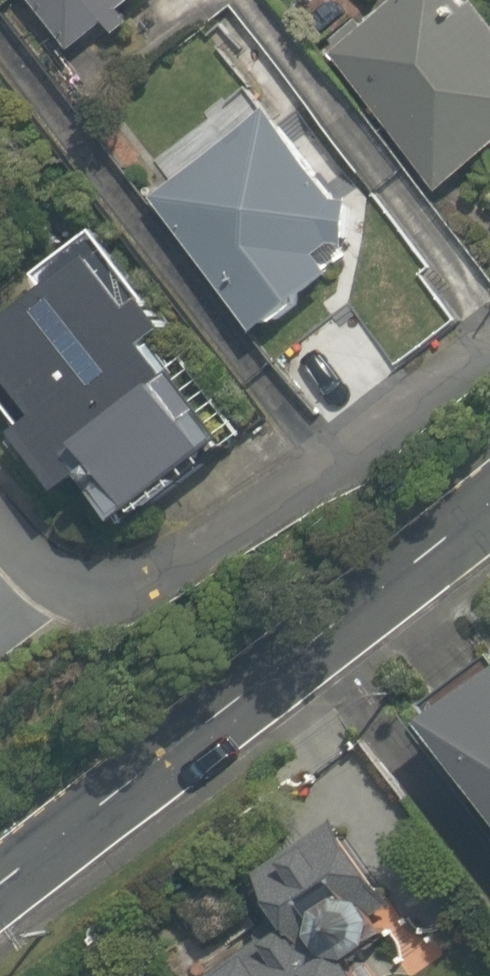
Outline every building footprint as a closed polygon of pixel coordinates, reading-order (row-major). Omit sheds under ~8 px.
[(80,65),(170,0),(33,0),(80,65)] [(341,62),(444,196),(489,161),(489,49),(452,0),(423,0),(341,62)] [(326,263),(354,242),(262,119),(152,200),(256,338),(337,277),(326,263)] [(14,150),(0,132),(0,162),(14,150)] [(0,345),(0,372),(38,428),(15,444),(58,506),(81,490),(116,540),(224,465),(142,346),(161,333),(145,310),(126,323),(95,279),(0,345)] [(426,743),(489,825),(489,693),(426,743)] [(333,838),(253,890),(283,936),(223,975),(356,975),(352,970),(383,950),(350,899),(366,889),(333,838)]
